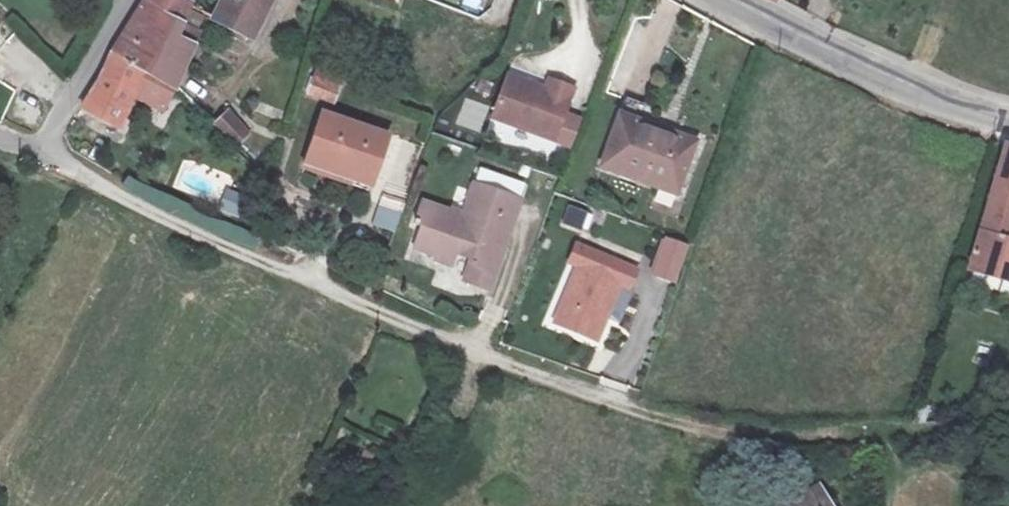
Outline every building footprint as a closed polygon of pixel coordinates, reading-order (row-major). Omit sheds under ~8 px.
[(113,63),(146,80),(153,62),(169,68),(181,29),(189,8),(173,0),(145,0),(113,63)] [(213,21),(212,24),(253,45),(273,0),(223,0),(213,21)] [(805,15),(811,3),(804,0),(803,0),(795,11),(805,15)] [(196,38),(181,29),(169,68),(153,62),(146,80),(179,96),(196,38)] [(123,135),(146,80),(113,63),(85,118),(123,135)] [(465,108),(528,129),(545,77),(531,72),(527,81),(519,78),(517,78),(479,65),(465,108)] [(521,68),(517,78),(519,78),(527,81),(531,72),(521,68)] [(306,96),(334,103),(339,84),(310,77),(306,96)] [(202,114),(191,127),(214,147),(226,134),(202,114)] [(278,163),(345,182),(360,131),(292,114),(278,163)] [(693,143),(617,120),(604,163),(679,186),(693,143)] [(979,275),(1008,281),(1008,171),(979,275)] [(441,273),(473,282),(486,237),(491,240),(507,197),(452,181),(442,211),(403,199),(394,223),(406,227),(400,245),(420,253),(424,242),(440,248),(443,239),(453,242),(441,273)] [(229,188),(218,210),(238,220),(249,197),(229,188)] [(570,206),(565,225),(582,230),(587,211),(570,206)] [(691,247),(665,237),(651,271),(677,282),(691,247)] [(641,269),(576,241),(566,265),(575,270),(553,320),(596,340),(620,286),(629,290),(641,269)]
